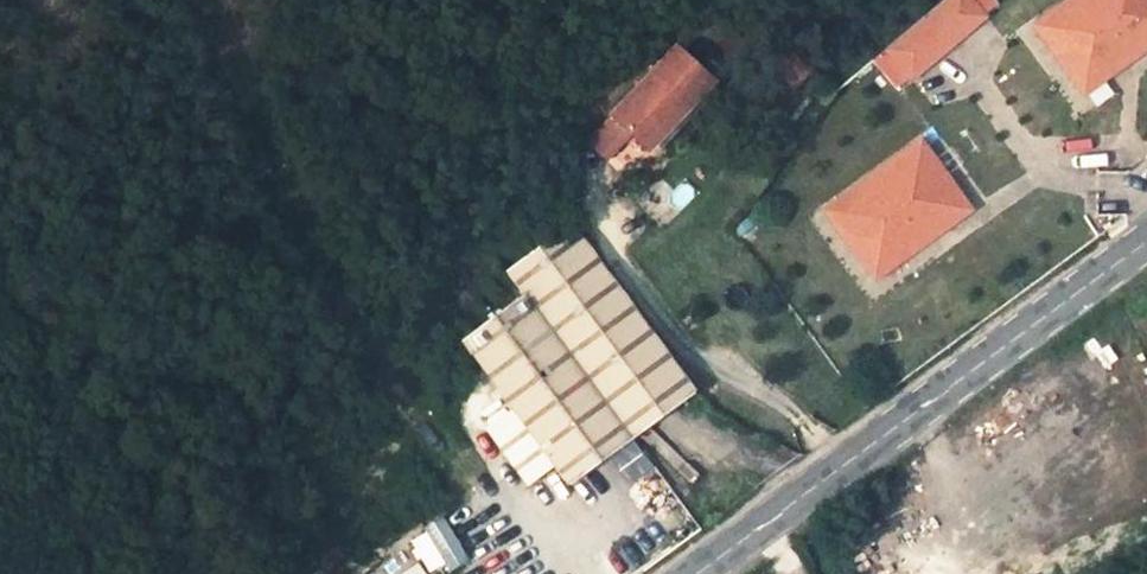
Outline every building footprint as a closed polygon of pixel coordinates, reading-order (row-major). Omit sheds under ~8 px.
[(890,50),(914,82),(987,20),(973,0),(950,0),(890,50)] [(1085,104),(1126,73),(1120,66),(1136,54),(1141,62),(1146,57),(1146,0),(1067,0),(1029,28),(1085,104)] [(672,48),(607,117),(644,151),(708,82),(672,48)] [(1126,73),(1141,62),(1136,54),(1120,66),(1126,73)] [(823,211),(872,281),(915,251),(910,243),(923,234),(928,241),(971,211),(922,142),(823,211)] [(688,393),(627,306),(567,226),(503,272),(520,294),(458,340),(562,484),(688,393)] [(915,251),(928,241),(923,234),(910,243),(915,251)]
